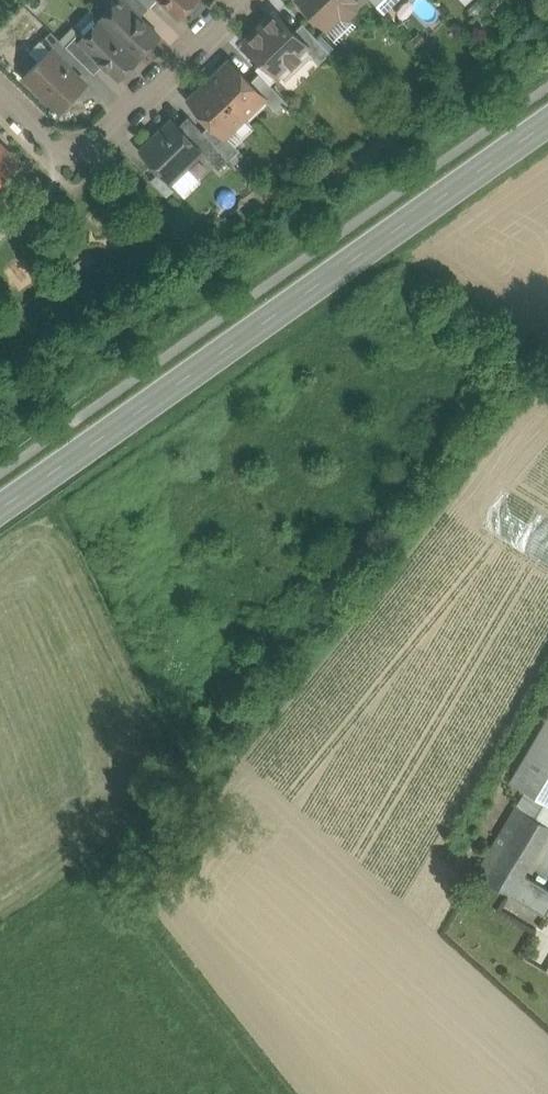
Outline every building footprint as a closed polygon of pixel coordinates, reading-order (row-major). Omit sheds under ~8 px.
[(124,0),(117,0),(116,1),(99,19),(103,22),(104,22),(140,57),(160,36),(140,16),(124,0)] [(142,0),(124,0),(140,16),(149,7),(142,0)] [(179,17),(196,0),(161,0),(179,17)] [(327,28),(340,15),(348,15),(355,9),(355,0),(300,0),(327,28)] [(378,5),(385,12),(390,7),(397,0),(383,0),(378,5)] [(275,13),(247,40),(281,75),(283,73),(287,75),(298,65),(295,61),(306,50),(309,48),(294,32),(275,13)] [(140,57),(104,22),(103,22),(99,19),(83,35),(87,39),(83,43),(104,63),(119,78),(140,57)] [(331,52),(303,23),(294,32),(309,48),(306,50),(319,63),(331,52)] [(66,45),(51,31),(41,41),(51,50),(52,49),(70,68),(80,58),(66,45)] [(104,63),(83,43),(87,39),(83,35),(79,32),(66,45),(80,58),(94,73),(104,63)] [(51,50),(40,61),(40,70),(30,81),(60,110),(86,83),(70,68),(52,49),(51,50)] [(250,82),(231,61),(211,81),(244,116),(264,97),(264,96),(250,82)] [(289,103),(260,73),(250,82),(264,96),(264,97),(278,112),(289,103)] [(244,116),(211,81),(190,100),(212,123),(224,135),(225,134),(244,116)] [(215,145),(202,132),(203,131),(188,116),(178,126),(203,151),(202,152),(205,155),(215,145)] [(178,126),(172,120),(141,150),(171,182),(202,152),(203,151),(178,126)] [(240,150),(225,134),(224,135),(212,123),(203,131),(202,132),(215,145),(229,159),(229,160),(240,150)] [(17,160),(0,144),(0,177),(17,160)] [(229,159),(215,145),(205,155),(219,169),(229,160),(229,159)] [(511,781),(526,790),(547,803),(547,719),(511,781)] [(526,790),(518,805),(547,823),(547,803),(526,790)] [(477,872),(511,892),(522,874),(547,830),(547,823),(518,805),(477,872)] [(522,874),(511,892),(546,913),(547,909),(547,889),(522,874)]
